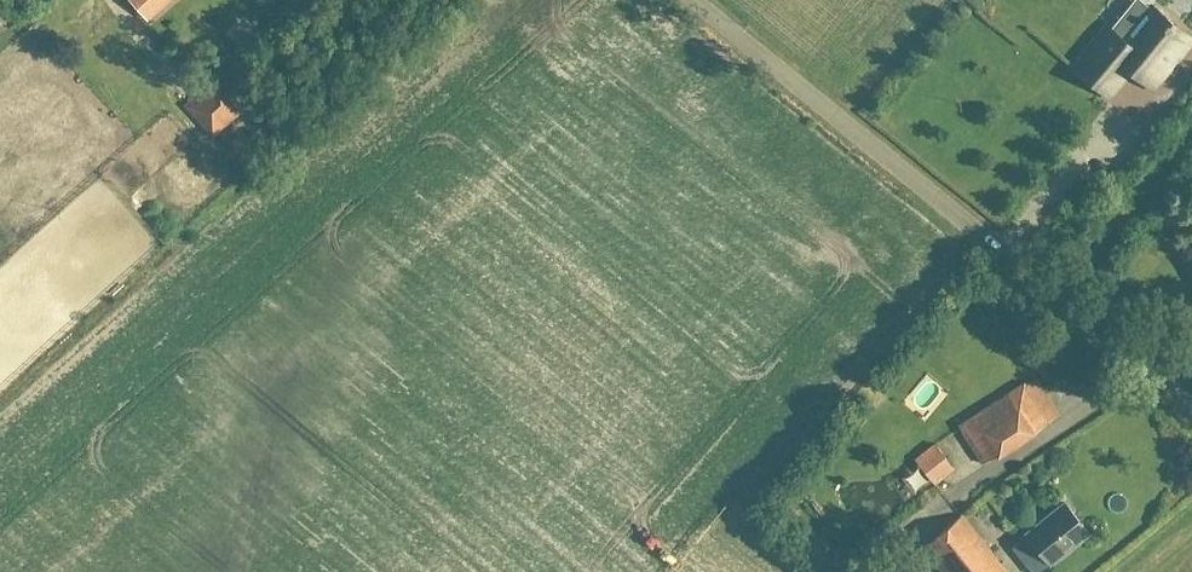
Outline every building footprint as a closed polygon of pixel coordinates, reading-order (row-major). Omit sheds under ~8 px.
[(169,0),(130,0),(147,20),(169,0)] [(1074,69),(1108,97),(1130,71),(1152,89),(1169,68),(1174,62),(1191,41),(1151,7),(1123,42),(1107,29),(1074,69)] [(185,108),(212,137),(244,107),(218,78),(212,83),(217,89),(196,108),(191,103),(185,108)] [(996,456),(971,417),(956,427),(981,465),(996,456)] [(934,485),(953,469),(934,446),(915,461),(934,485)] [(1050,566),(1089,534),(1064,504),(1025,536),(1050,566)] [(960,517),(921,549),(940,571),(1005,571),(960,517)]
